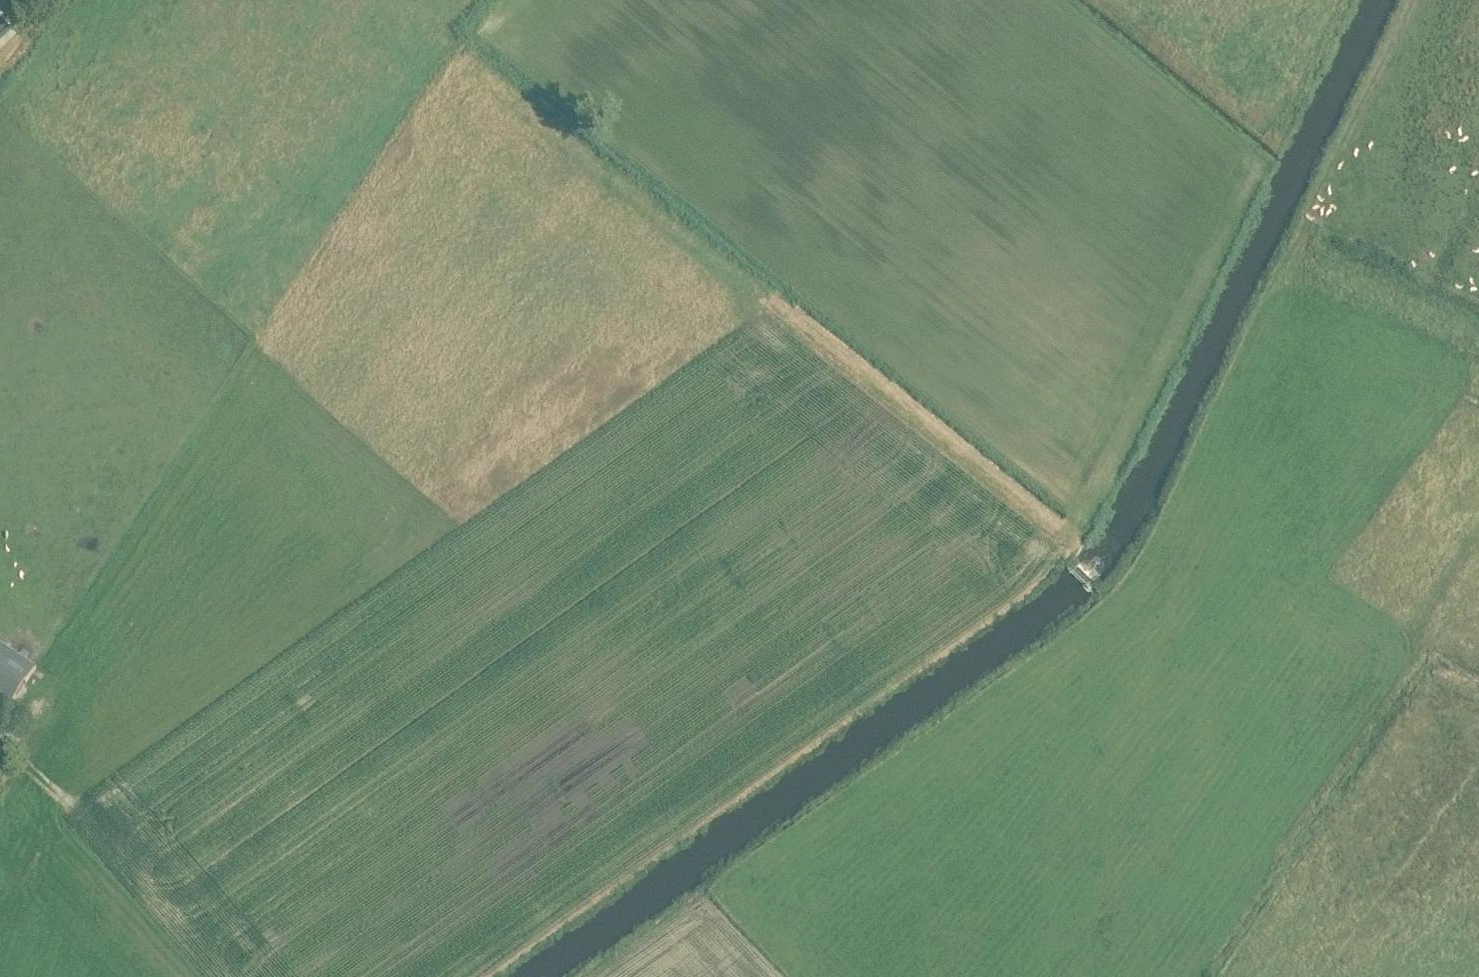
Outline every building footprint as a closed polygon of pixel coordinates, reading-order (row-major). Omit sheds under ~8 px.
[(6,713),(37,667),(0,643),(0,709),(6,713)]
